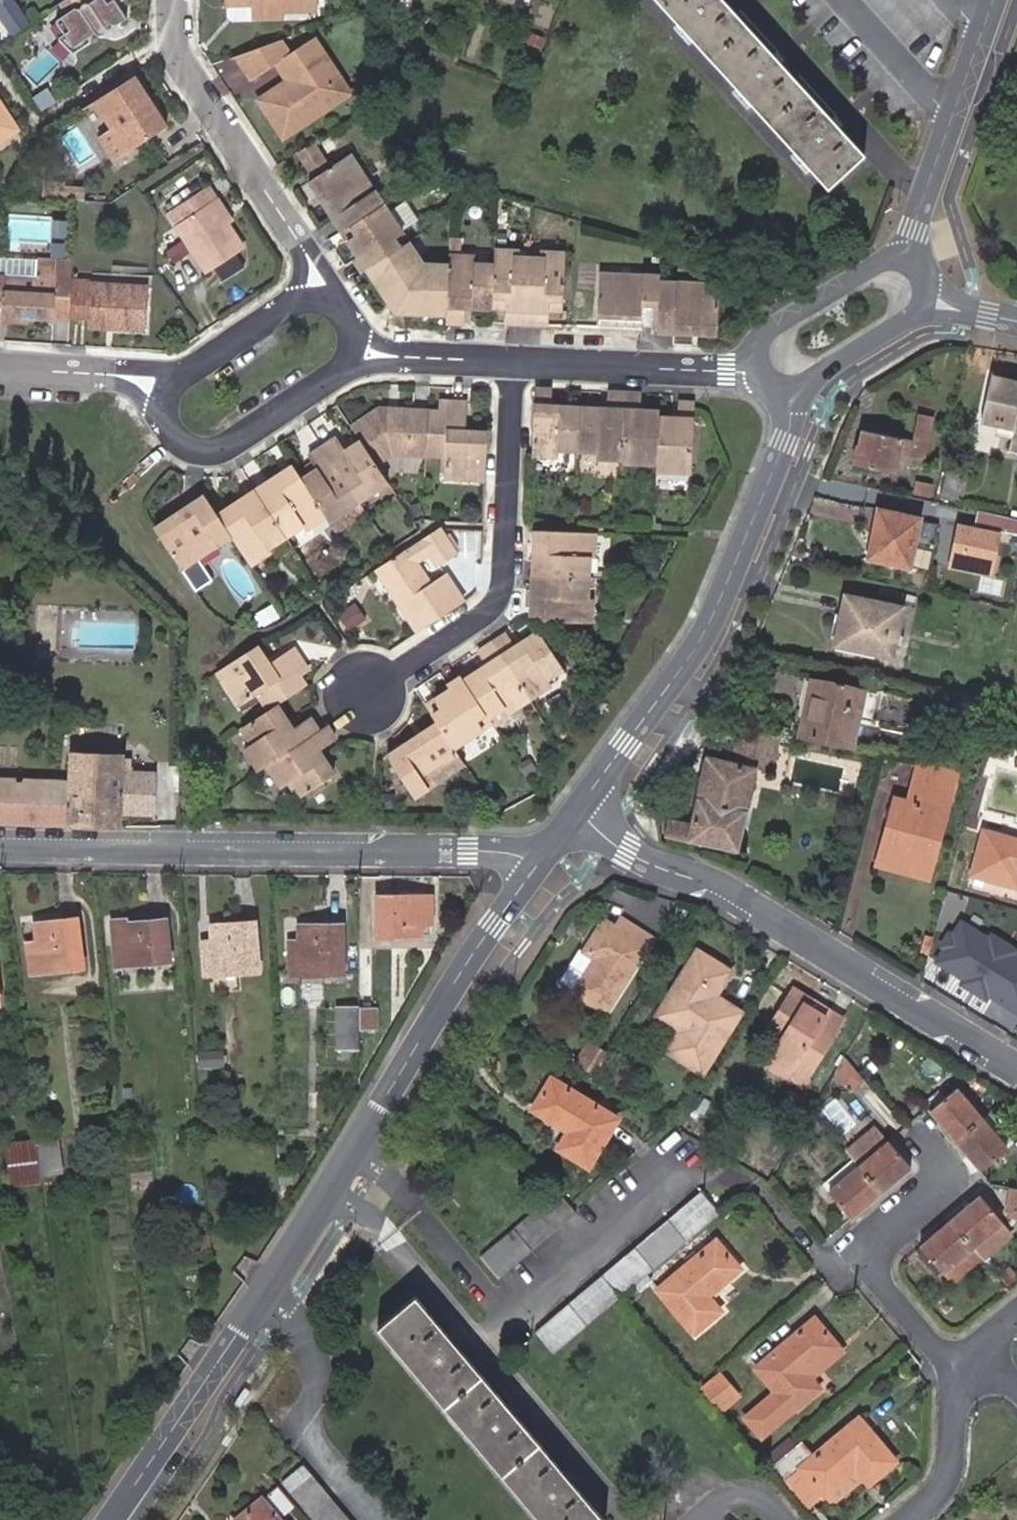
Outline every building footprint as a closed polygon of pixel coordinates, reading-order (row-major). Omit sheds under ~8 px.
[(14,0),(2,0),(0,2),(0,15),(12,33),(29,22),(14,0)] [(61,17),(69,28),(65,31),(75,44),(95,30),(96,32),(97,32),(101,33),(104,31),(105,28),(105,26),(104,25),(106,23),(116,24),(126,16),(117,2),(120,0),(92,0),(89,2),(87,1),(84,1),(82,2),(80,4),(79,7),(74,8),(61,17)] [(228,1),(254,1),(254,14),(282,14),(282,8),(298,8),(298,0),(228,0),(228,1)] [(316,0),(298,0),(298,8),(317,4),(316,0)] [(724,0),(658,0),(828,188),(865,154),(724,0)] [(546,38),(531,33),(527,45),(542,49),(546,38)] [(313,38),(299,48),(306,58),(321,50),(313,38)] [(278,39),(235,54),(253,78),(279,61),(290,78),(258,99),(283,137),(315,115),(310,108),(337,90),(325,74),(333,68),(321,50),(306,58),(299,48),(289,54),(278,39)] [(310,108),(315,115),(350,92),(333,68),(325,74),(337,90),(310,108)] [(147,90),(135,72),(96,98),(115,127),(101,137),(115,159),(170,123),(156,103),(149,108),(141,95),(147,90)] [(47,87),(34,96),(43,108),(56,99),(47,87)] [(0,101),(0,142),(19,130),(0,101)] [(320,154),(312,140),(296,151),(306,165),(320,154)] [(340,230),(383,202),(350,153),(329,167),(313,177),(308,181),(340,230)] [(320,154),(306,165),(313,177),(329,167),(320,154)] [(67,182),(46,181),(46,193),(66,195),(67,182)] [(232,220),(208,185),(167,212),(208,273),(244,249),(227,224),(232,220)] [(403,233),(383,202),(340,230),(366,269),(400,246),(395,239),(403,233)] [(391,297),(388,301),(406,311),(408,306),(418,312),(446,314),(449,265),(423,263),(408,241),(400,246),(366,269),(380,291),(391,297)] [(526,325),(529,257),(513,256),(513,249),(494,249),(494,264),(492,299),(505,299),(504,324),(526,325)] [(545,258),(529,257),(526,325),(548,326),(549,301),(562,302),(565,252),(546,251),(545,258)] [(446,314),(446,321),(465,322),(465,308),(492,310),(492,299),(494,264),(475,263),(475,256),(449,255),(449,265),(446,314)] [(74,261),(0,256),(0,321),(1,314),(29,316),(71,319),(74,261)] [(660,280),(660,275),(599,272),(596,319),(621,320),(621,324),(657,326),(660,280)] [(657,331),(674,332),(690,333),(691,329),(716,330),(719,284),(660,280),(657,326),(657,331)] [(90,319),(90,322),(106,322),(106,329),(143,330),(145,285),(74,282),(72,319),(90,319)] [(1,314),(0,321),(0,322),(28,324),(29,316),(1,314)] [(991,377),(982,419),(998,423),(996,434),(1012,437),(1009,451),(1016,453),(1016,382),(991,377)] [(551,405),(551,390),(535,388),(532,456),(555,456),(555,451),(577,451),(579,406),(551,405)] [(606,408),(579,406),(577,451),(598,453),(598,458),(621,460),(625,393),(607,392),(606,408)] [(643,394),(625,393),(621,460),(621,461),(621,463),(656,465),(658,415),(659,410),(642,409),(643,394)] [(691,473),(694,400),(677,400),(677,417),(658,415),(656,465),(656,471),(691,473)] [(428,410),(426,456),(444,456),(444,478),(485,479),(486,432),(466,431),(467,402),(439,401),(438,411),(428,410)] [(392,454),(426,456),(428,410),(378,408),(350,426),(360,440),(376,465),(392,454)] [(872,445),(859,443),(855,463),(895,472),(899,453),(925,459),(934,419),(918,416),(913,441),(874,433),(872,445)] [(862,431),(859,443),(872,445),(874,433),(862,431)] [(358,501),(387,481),(376,465),(360,440),(344,451),(335,438),(322,447),(358,501)] [(358,501),(322,447),(309,455),(318,468),(301,479),(326,516),(338,534),(367,515),(358,501)] [(254,489),(285,537),(304,524),(307,528),(326,516),(301,479),(292,465),(254,489)] [(961,474),(945,470),(939,498),(955,502),(961,474)] [(929,499),(932,487),(915,483),(912,495),(929,499)] [(217,514),(230,534),(251,565),(269,553),(266,549),(285,537),(254,489),(217,514)] [(204,494),(154,527),(180,566),(198,554),(230,534),(217,514),(204,494)] [(418,505),(409,508),(412,519),(422,515),(418,505)] [(908,566),(919,519),(879,510),(869,558),(908,566)] [(1016,532),(1016,517),(976,510),(974,525),(1016,532)] [(938,566),(983,574),(992,528),(948,519),(938,566)] [(304,524),(285,537),(293,549),(313,536),(307,528),(304,524)] [(417,633),(464,601),(447,574),(430,585),(416,563),(432,553),(440,564),(456,553),(439,527),(375,569),(417,633)] [(594,556),(595,532),(532,529),(530,574),(588,577),(589,556),(594,556)] [(212,575),(198,554),(180,566),(194,587),(212,575)] [(661,565),(650,563),(648,571),(646,577),(658,579),(661,565)] [(530,574),(528,619),(531,619),(591,622),(592,601),(587,601),(588,577),(530,574)] [(851,616),(844,645),(891,656),(901,608),(846,596),(842,614),(851,616)] [(366,620),(355,603),(338,615),(348,631),(366,620)] [(844,645),(851,616),(842,614),(836,643),(844,645)] [(505,632),(493,640),(531,698),(550,686),(546,679),(563,669),(537,630),(514,645),(505,632)] [(575,631),(569,639),(578,646),(581,647),(587,640),(575,631)] [(486,663),(463,679),(486,713),(503,701),(510,712),(531,698),(493,640),(478,651),(486,663)] [(277,703),(306,684),(300,676),(310,670),(295,647),(270,663),(257,644),(216,671),(238,705),(257,693),(268,709),(277,703)] [(486,713),(463,679),(434,698),(425,705),(436,721),(453,747),(482,728),(477,720),(486,713)] [(797,736),(852,749),(863,691),(809,679),(797,736)] [(319,730),(310,715),(292,727),(277,703),(268,709),(241,727),(251,742),(244,747),(259,769),(302,741),(319,730)] [(436,721),(398,745),(385,753),(413,796),(464,764),(453,747),(436,721)] [(336,739),(327,725),(319,730),(302,741),(267,764),(281,787),(289,781),(299,797),(334,774),(318,750),(336,739)] [(738,849),(756,765),(763,729),(746,725),(738,761),(707,754),(692,822),(670,817),(667,833),(738,849)] [(779,744),(781,733),(763,729),(756,765),(774,769),(779,744)] [(792,747),(795,736),(781,733),(779,744),(792,747)] [(0,778),(0,821),(121,825),(121,813),(153,813),(154,773),(122,771),(123,755),(71,752),(70,780),(0,778)] [(529,760),(521,766),(530,779),(538,774),(529,760)] [(915,862),(911,876),(928,880),(955,774),(916,764),(906,800),(894,797),(880,853),(915,862)] [(496,793),(487,799),(495,811),(504,805),(496,793)] [(395,794),(382,794),(382,809),(395,809),(395,794)] [(984,832),(973,874),(1016,885),(1016,840),(984,832)] [(876,867),(911,876),(915,862),(880,853),(876,867)] [(420,915),(430,916),(430,897),(377,897),(377,935),(419,936),(420,923),(420,915)] [(430,923),(430,916),(420,915),(420,923),(430,923)] [(37,947),(27,948),(30,972),(82,966),(76,919),(34,924),(36,941),(37,947)] [(958,919),(932,964),(1016,1018),(1016,956),(958,919)] [(165,920),(120,924),(122,942),(113,944),(115,966),(169,961),(165,920)] [(613,929),(603,922),(583,954),(594,961),(574,993),(606,1013),(651,940),(619,920),(613,929)] [(257,969),(254,922),(209,925),(210,937),(202,938),(204,973),(257,969)] [(298,948),(288,948),(288,973),(342,973),(342,925),(299,925),(298,939),(298,948)] [(287,939),(288,948),(298,948),(298,939),(287,939)] [(696,951),(666,998),(691,1013),(680,1031),(680,1032),(667,1052),(703,1074),(740,1012),(715,997),(730,972),(696,951)] [(792,990),(788,997),(812,1010),(816,1004),(792,990)] [(812,1010),(788,997),(767,1032),(782,1040),(772,1056),(791,1068),(785,1077),(800,1086),(841,1019),(816,1004),(812,1010)] [(691,1013),(666,998),(656,1016),(680,1031),(691,1013)] [(336,1048),(356,1047),(356,1029),(357,1007),(336,1007),(336,1048)] [(376,1007),(357,1007),(356,1029),(375,1029),(376,1007)] [(326,1057),(327,1042),(316,1043),(316,1057),(326,1057)] [(577,1068),(581,1071),(593,1050),(589,1047),(577,1068)] [(581,1071),(594,1078),(607,1057),(593,1050),(581,1071)] [(791,1068),(772,1056),(767,1065),(785,1077),(791,1068)] [(863,1081),(842,1056),(834,1069),(852,1091),(863,1081)] [(617,1119),(551,1078),(531,1111),(568,1132),(558,1147),(589,1166),(617,1119)] [(953,1141),(979,1119),(954,1089),(927,1111),(953,1141)] [(824,1127),(813,1114),(806,1121),(816,1134),(824,1127)] [(1005,1149),(979,1119),(953,1141),(979,1172),(1005,1149)] [(877,1151),(886,1142),(876,1130),(866,1138),(877,1151)] [(56,1137),(35,1139),(39,1176),(60,1173),(56,1137)] [(877,1151),(866,1138),(848,1154),(858,1166),(880,1191),(895,1179),(891,1175),(905,1163),(886,1142),(877,1151)] [(35,1139),(4,1144),(8,1172),(0,1173),(0,1174),(2,1187),(40,1182),(39,1176),(35,1139)] [(292,1157),(280,1156),(280,1168),(291,1168),(292,1157)] [(827,1193),(849,1218),(880,1191),(858,1166),(827,1193)] [(1010,1188),(1008,1207),(1016,1208),(1016,1189),(1010,1188)] [(645,1274),(717,1212),(700,1192),(536,1334),(553,1354),(620,1297),(645,1274)] [(575,1212),(558,1193),(481,1258),(497,1278),(575,1212)] [(1001,1223),(978,1195),(949,1220),(972,1248),(980,1258),(983,1262),(1006,1242),(994,1228),(1001,1223)] [(972,1248),(949,1220),(919,1246),(941,1274),(972,1248)] [(739,1269),(715,1241),(656,1290),(692,1333),(718,1311),(706,1297),(739,1269)] [(980,1258),(972,1248),(941,1274),(950,1283),(980,1258)] [(620,1297),(628,1306),(641,1294),(638,1290),(650,1280),(645,1274),(620,1297)] [(943,1297),(936,1304),(946,1315),(953,1308),(943,1297)] [(415,1298),(378,1328),(539,1519),(603,1519),(415,1298)] [(836,1346),(813,1319),(755,1367),(776,1392),(746,1419),(761,1437),(817,1389),(804,1373),(836,1346)] [(714,1375),(696,1390),(716,1414),(734,1399),(714,1375)] [(776,1459),(771,1464),(784,1480),(796,1469),(820,1498),(854,1469),(864,1480),(868,1484),(894,1462),(858,1419),(814,1456),(799,1439),(794,1444),(785,1451),(776,1459)] [(770,1452),(776,1459),(785,1451),(794,1444),(788,1437),(770,1452)] [(920,1467),(910,1462),(905,1470),(915,1476),(920,1467)] [(313,1519),(349,1519),(302,1465),(281,1483),(313,1519)] [(796,1469),(784,1480),(809,1508),(820,1498),(796,1469)] [(854,1469),(820,1498),(830,1509),(864,1480),(854,1469)] [(261,1497),(235,1519),(280,1519),(261,1497)]
